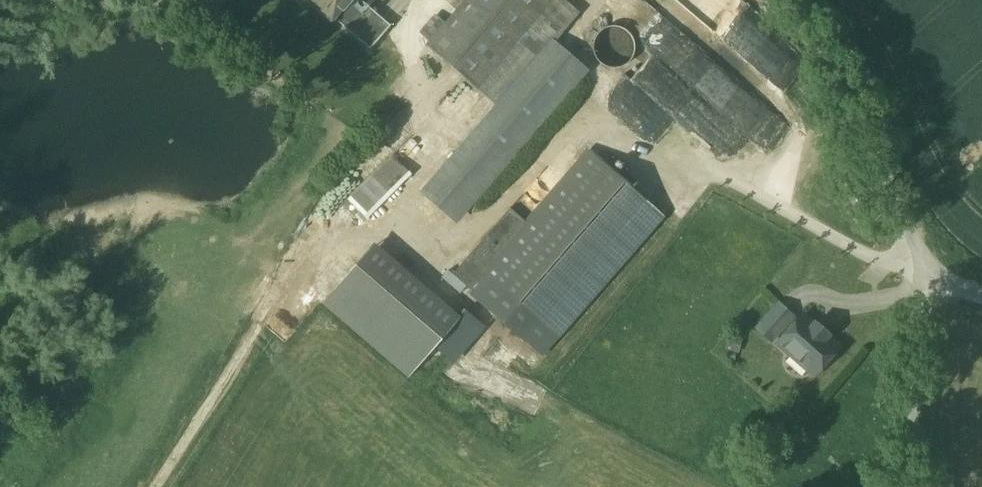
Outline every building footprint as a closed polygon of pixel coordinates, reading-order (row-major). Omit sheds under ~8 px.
[(309,2),(331,21),(334,19),(350,0),(310,0),(309,2)] [(360,0),(350,0),(334,19),(370,50),(391,26),(360,0)] [(426,46),(476,89),(519,39),(553,0),(465,0),(426,46)] [(706,100),(729,71),(650,9),(632,32),(656,50),(614,104),(680,156),(696,136),(734,165),(755,138),(706,100)] [(519,39),(476,89),(497,107),(541,57),(519,39)] [(498,108),(425,193),(455,218),(540,119),(583,70),(552,44),(541,57),(497,107),(498,108)] [(774,44),(755,66),(782,91),(802,68),(774,44)] [(527,223),(483,273),(491,279),(512,298),(558,337),(663,216),(589,152),(527,223)] [(392,158),(350,200),(362,212),(403,169),(392,158)] [(510,209),(453,274),(477,295),(491,279),(483,273),(527,223),(510,209)] [(456,320),(374,248),(326,303),(408,374),(456,320)] [(779,305),(758,328),(771,341),(793,317),(779,305)] [(802,316),(778,343),(814,375),(838,348),(826,337),(828,336),(815,324),(813,326),(802,316)]
